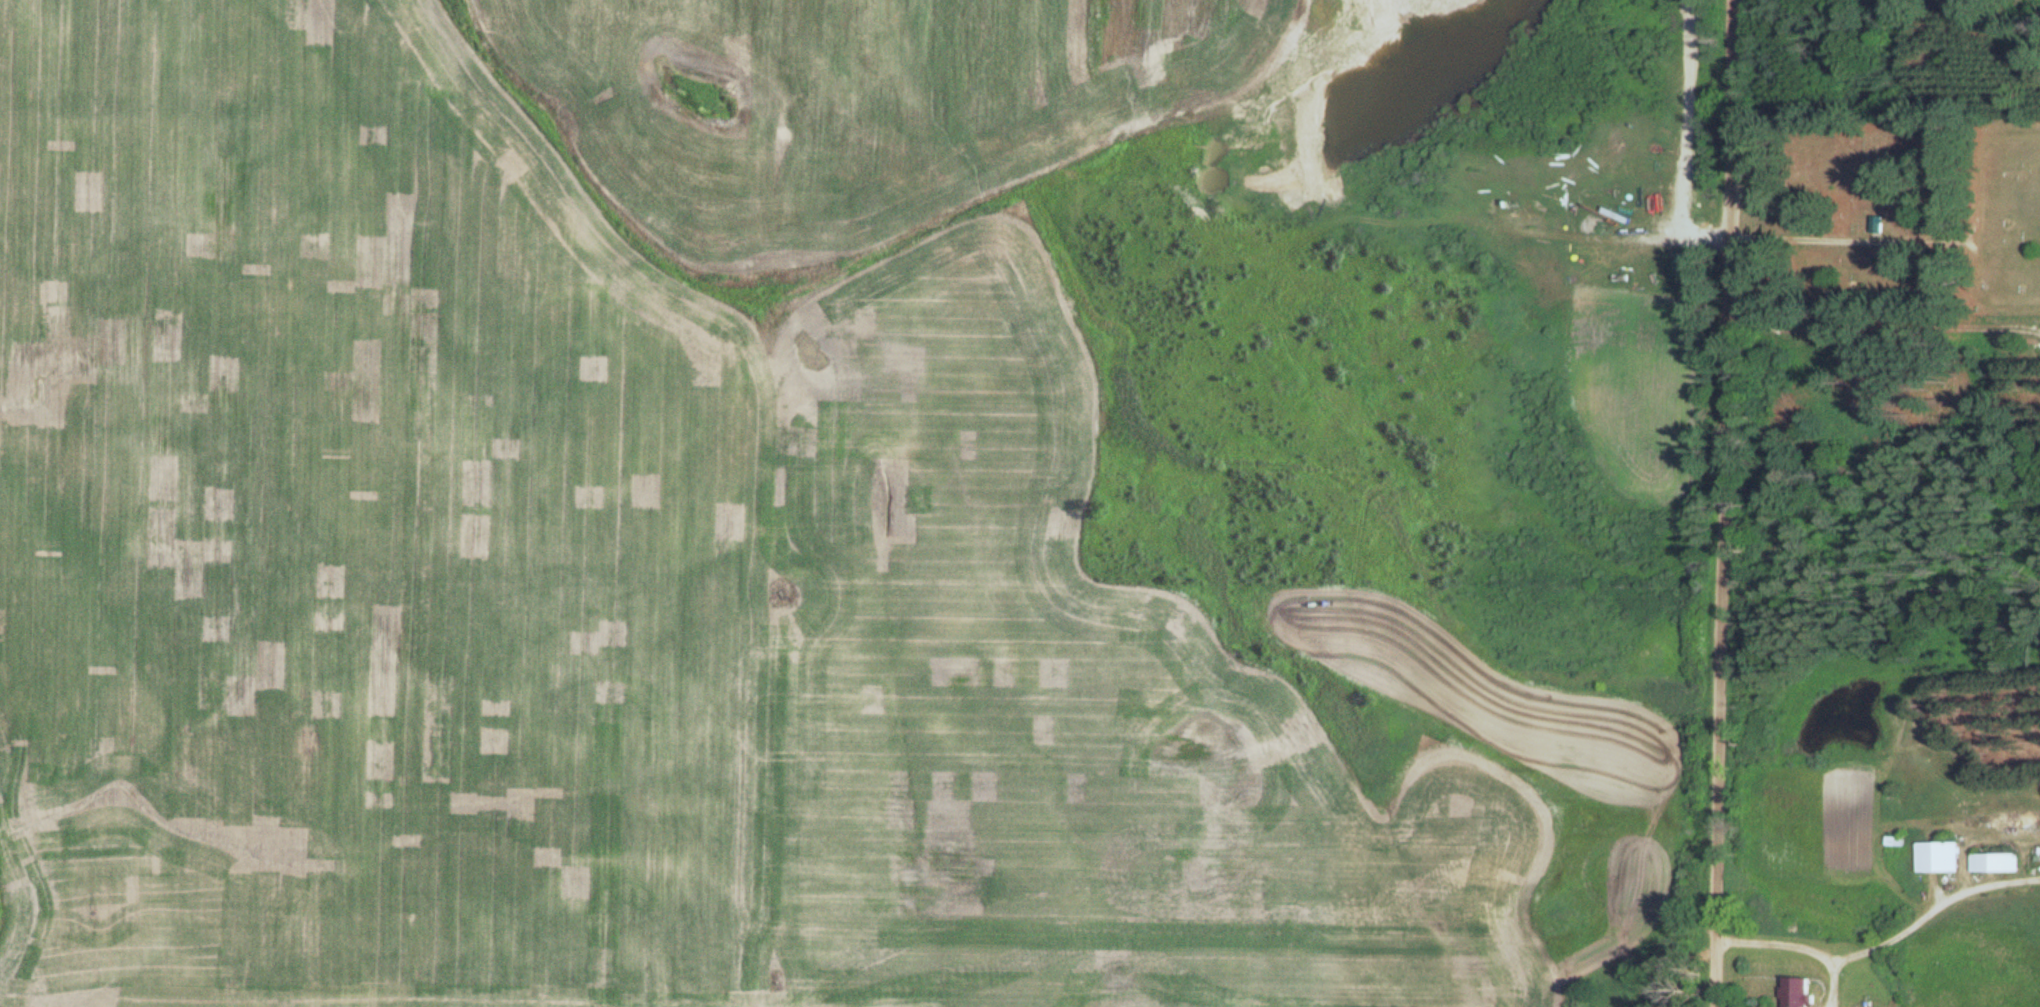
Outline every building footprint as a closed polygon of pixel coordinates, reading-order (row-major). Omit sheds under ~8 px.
[(1872,216),(1882,216),(1882,233),(1872,233),(1872,216)] [(1918,871),(1958,871),(1958,842),(1918,842),(1918,871)] [(1970,853),(1970,871),(2016,871),(2016,853),(1970,853)] [(1804,1006),(1811,1006),(1813,978),(1787,977),(1785,1006),(1804,1006)]
